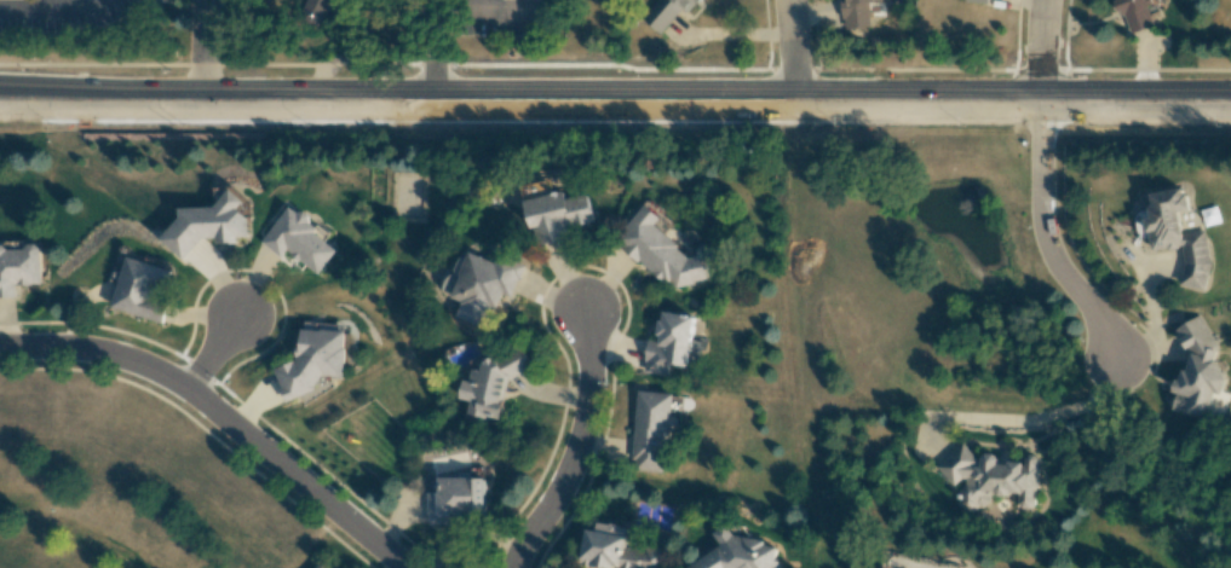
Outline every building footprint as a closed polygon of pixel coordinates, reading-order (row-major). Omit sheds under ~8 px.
[(300,15),(325,27),(338,0),(307,0),(300,15)] [(643,20),(660,34),(681,8),(688,14),(699,0),(659,0),(643,20)] [(882,2),(882,0),(841,0),(844,29),(870,27),(868,3),(882,2)] [(1129,34),(1153,26),(1146,6),(1150,4),(1149,0),(1117,0),(1129,34)] [(1204,230),(1182,234),(1179,212),(1189,211),(1185,188),(1150,193),(1151,200),(1146,224),(1150,250),(1167,248),(1169,248),(1182,247),(1184,264),(1180,285),(1204,290),(1210,265),(1204,230)] [(214,207),(180,207),(180,218),(160,239),(182,260),(202,238),(212,238),(218,243),(237,243),(237,237),(247,237),(247,217),(238,209),(244,202),(231,189),(214,207)] [(527,200),(537,247),(571,239),(569,228),(595,222),(589,194),(568,199),(566,191),(527,200)] [(337,250),(313,232),(318,226),(291,205),(262,243),(281,257),(286,251),(318,274),(337,250)] [(702,254),(690,256),(654,225),(661,218),(646,205),(619,234),(622,247),(663,284),(669,282),(675,287),(707,280),(702,254)] [(41,246),(0,246),(0,298),(16,297),(16,284),(41,284),(41,246)] [(486,328),(500,293),(513,297),(526,265),(498,254),(495,262),(464,249),(449,288),(455,291),(452,297),(462,301),(456,316),(486,328)] [(171,270),(126,256),(111,308),(161,323),(168,302),(154,297),(157,284),(166,287),(171,270)] [(686,366),(694,316),(662,311),(656,341),(648,339),(642,372),(666,376),(668,364),(686,366)] [(1206,420),(1214,396),(1222,392),(1226,379),(1214,358),(1217,347),(1199,315),(1175,329),(1190,356),(1186,369),(1180,373),(1174,391),(1176,395),(1172,409),(1206,420)] [(346,331),(321,329),(319,330),(303,329),(302,346),(297,347),(296,361),(275,367),(285,400),(316,392),(317,379),(328,376),(344,377),(345,362),(352,363),(346,340),(346,331)] [(534,366),(521,343),(483,364),(481,371),(473,369),(470,379),(463,383),(459,399),(469,401),(466,415),(485,419),(487,417),(498,420),(507,381),(534,366)] [(632,471),(664,472),(666,430),(678,430),(679,418),(671,417),(672,393),(636,391),(632,471)] [(1035,509),(1038,456),(1026,455),(1026,462),(1008,461),(1003,466),(992,454),(986,454),(979,461),(963,443),(937,467),(950,481),(961,482),(959,506),(961,508),(980,509),(996,494),(1018,496),(1018,507),(1035,509)] [(428,524),(451,524),(452,515),(485,516),(486,478),(440,478),(439,493),(428,492),(428,524)] [(607,567),(666,567),(668,553),(626,546),(629,527),(597,522),(595,530),(586,529),(580,564),(607,567)] [(686,567),(781,567),(775,559),(777,547),(767,546),(763,540),(734,535),(726,525),(713,534),(720,545),(686,567)]
